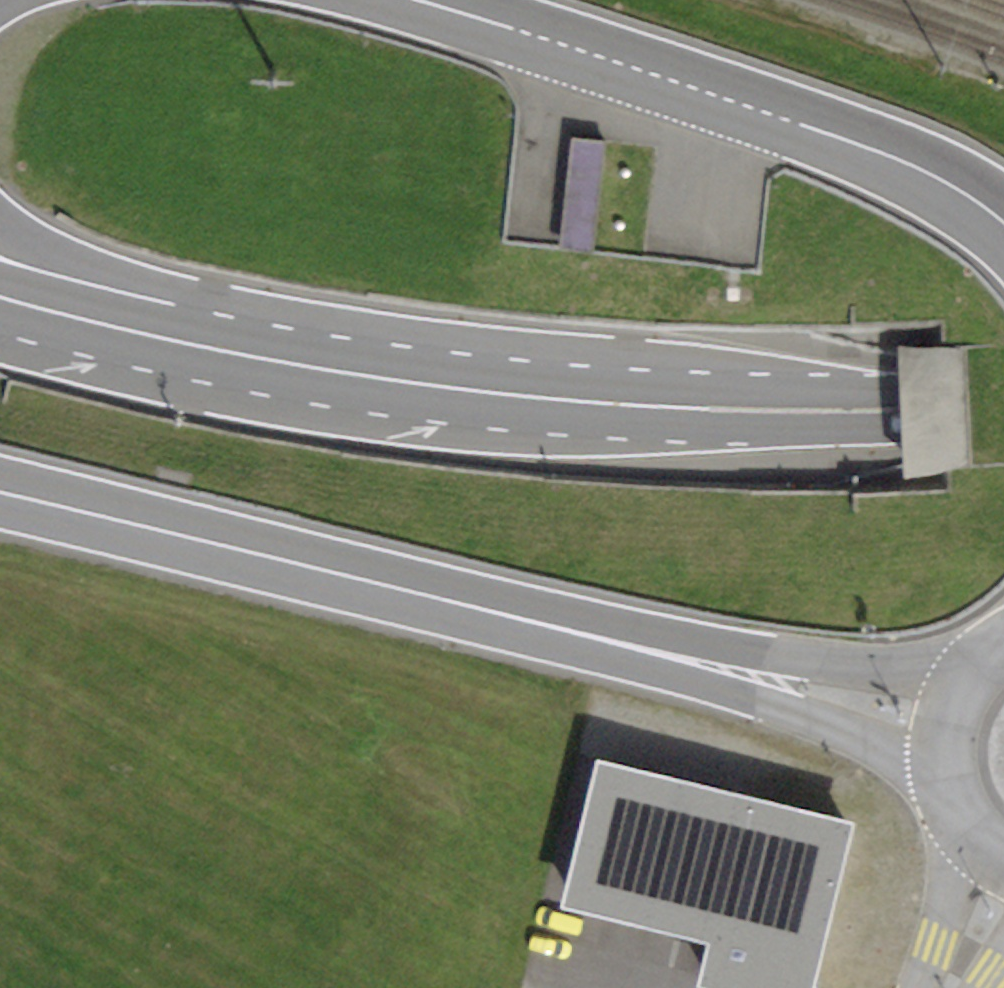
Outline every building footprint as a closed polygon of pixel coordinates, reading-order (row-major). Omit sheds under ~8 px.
[(570,127),(569,243),(601,243),(602,127),(570,127)] [(597,761),(560,910),(709,947),(699,987),(700,987),(814,987),(854,824),(597,761)]
